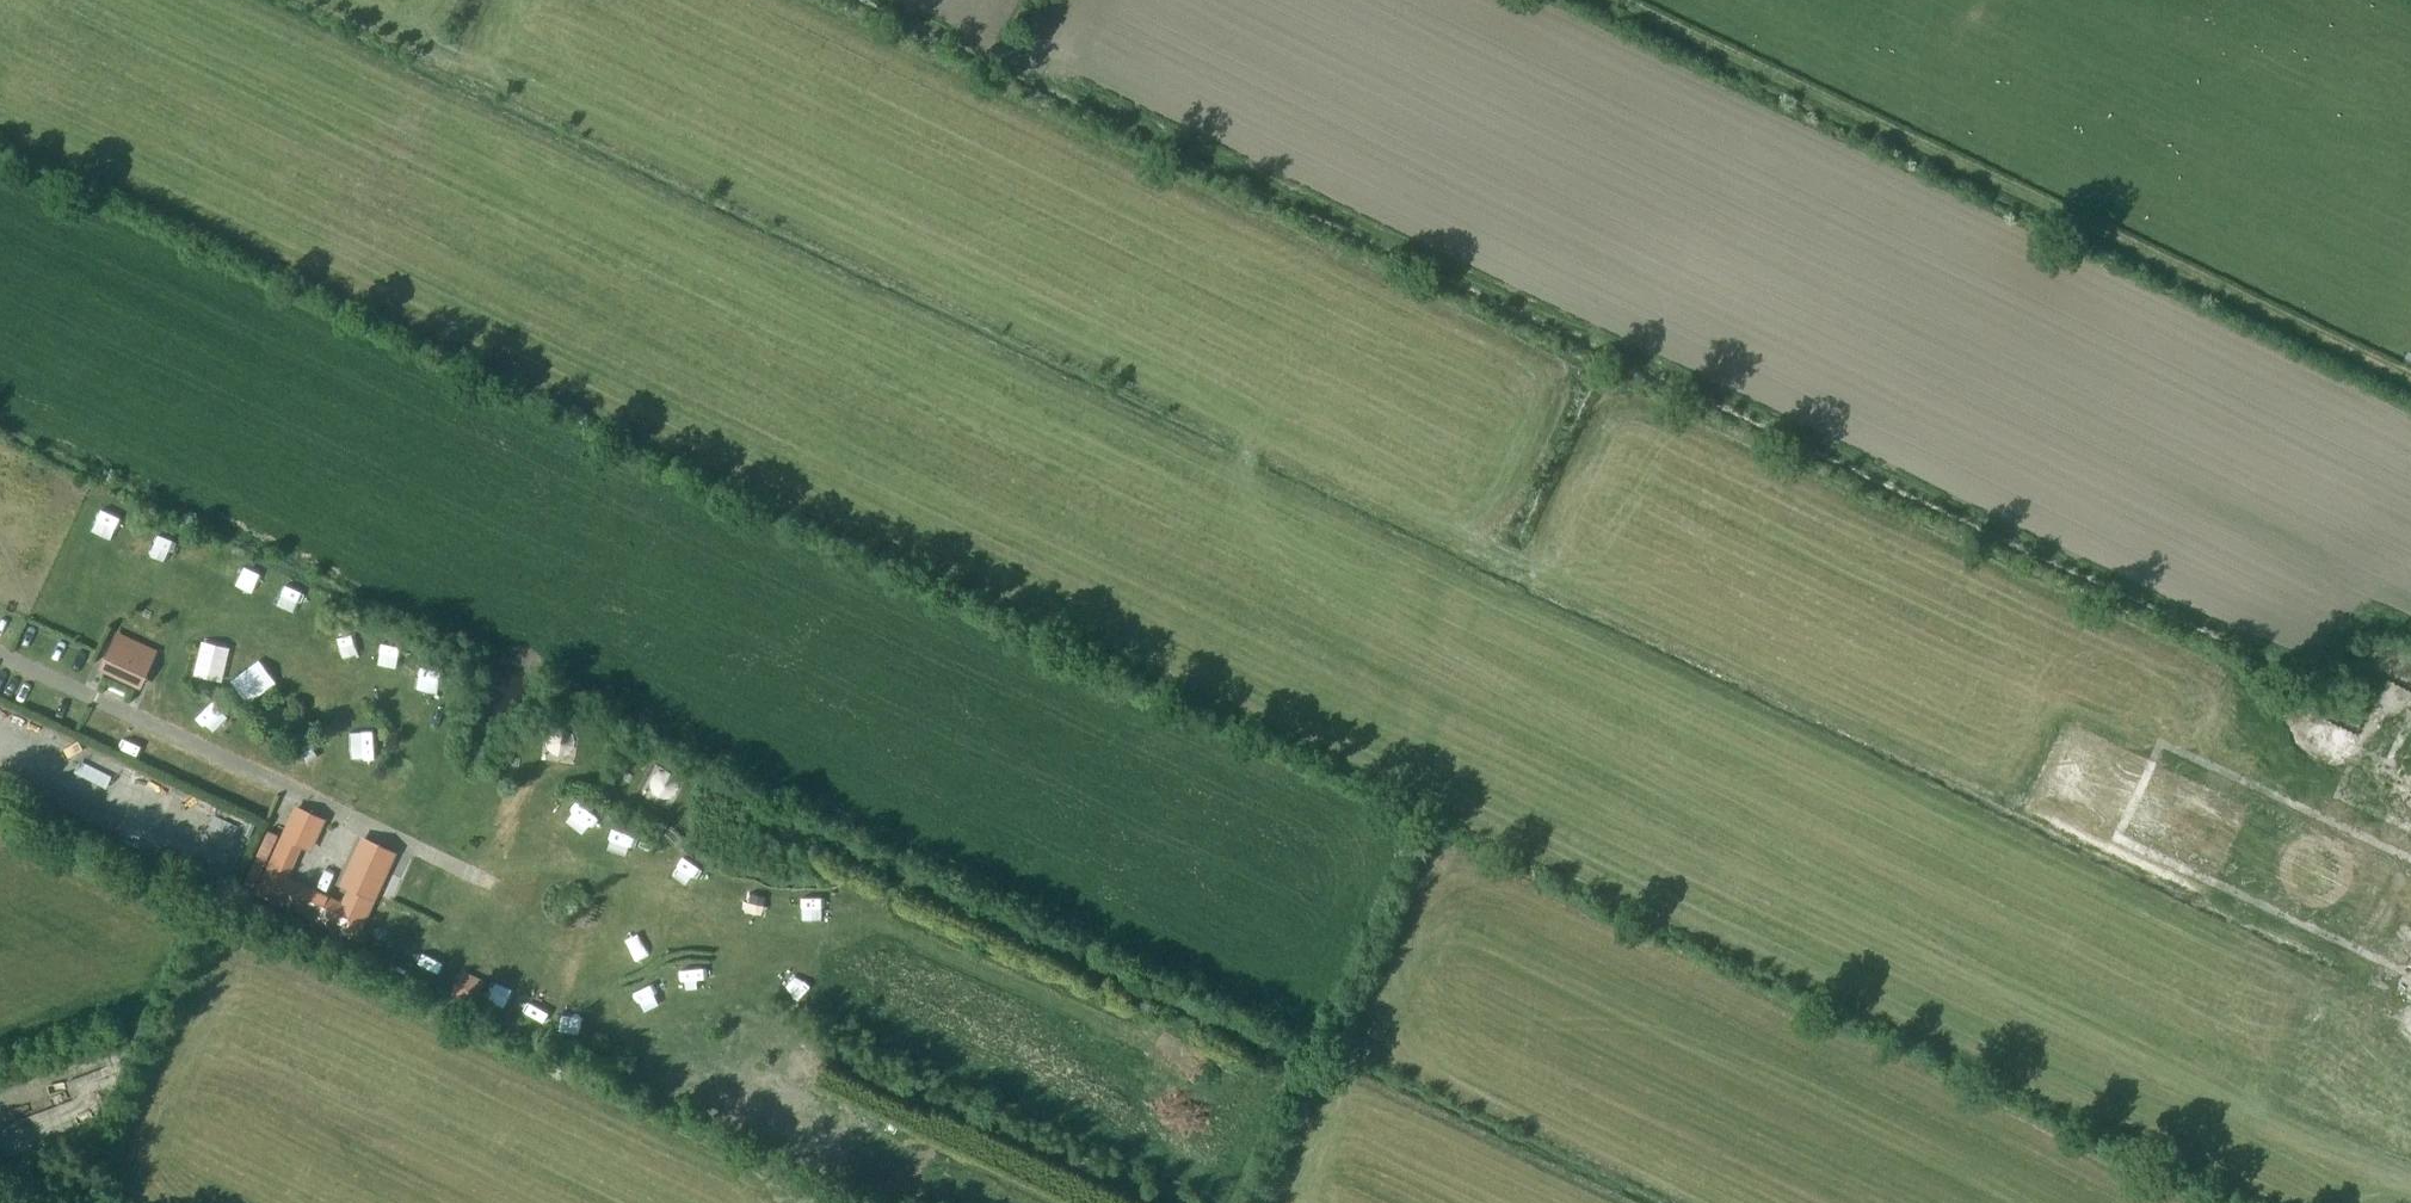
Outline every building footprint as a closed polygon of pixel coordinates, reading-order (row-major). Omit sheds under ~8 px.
[(115,630),(97,666),(140,686),(157,650),(115,630)] [(203,675),(214,675),(215,637),(204,637),(203,675)] [(2396,776),(2399,778),(2397,782),(2390,779),(2372,816),(2410,834),(2410,744),(2396,776)] [(327,817),(294,804),(252,892),(355,939),(374,898),(347,886),(341,898),(289,875),(302,846),(282,837),(289,821),(319,834),(327,817)] [(289,821),(282,837),(302,846),(313,851),(320,835),(319,834),(289,821)] [(338,882),(347,886),(374,898),(396,850),(361,833),(338,882)] [(456,982),(451,994),(472,1005),(478,993),(456,982)]
